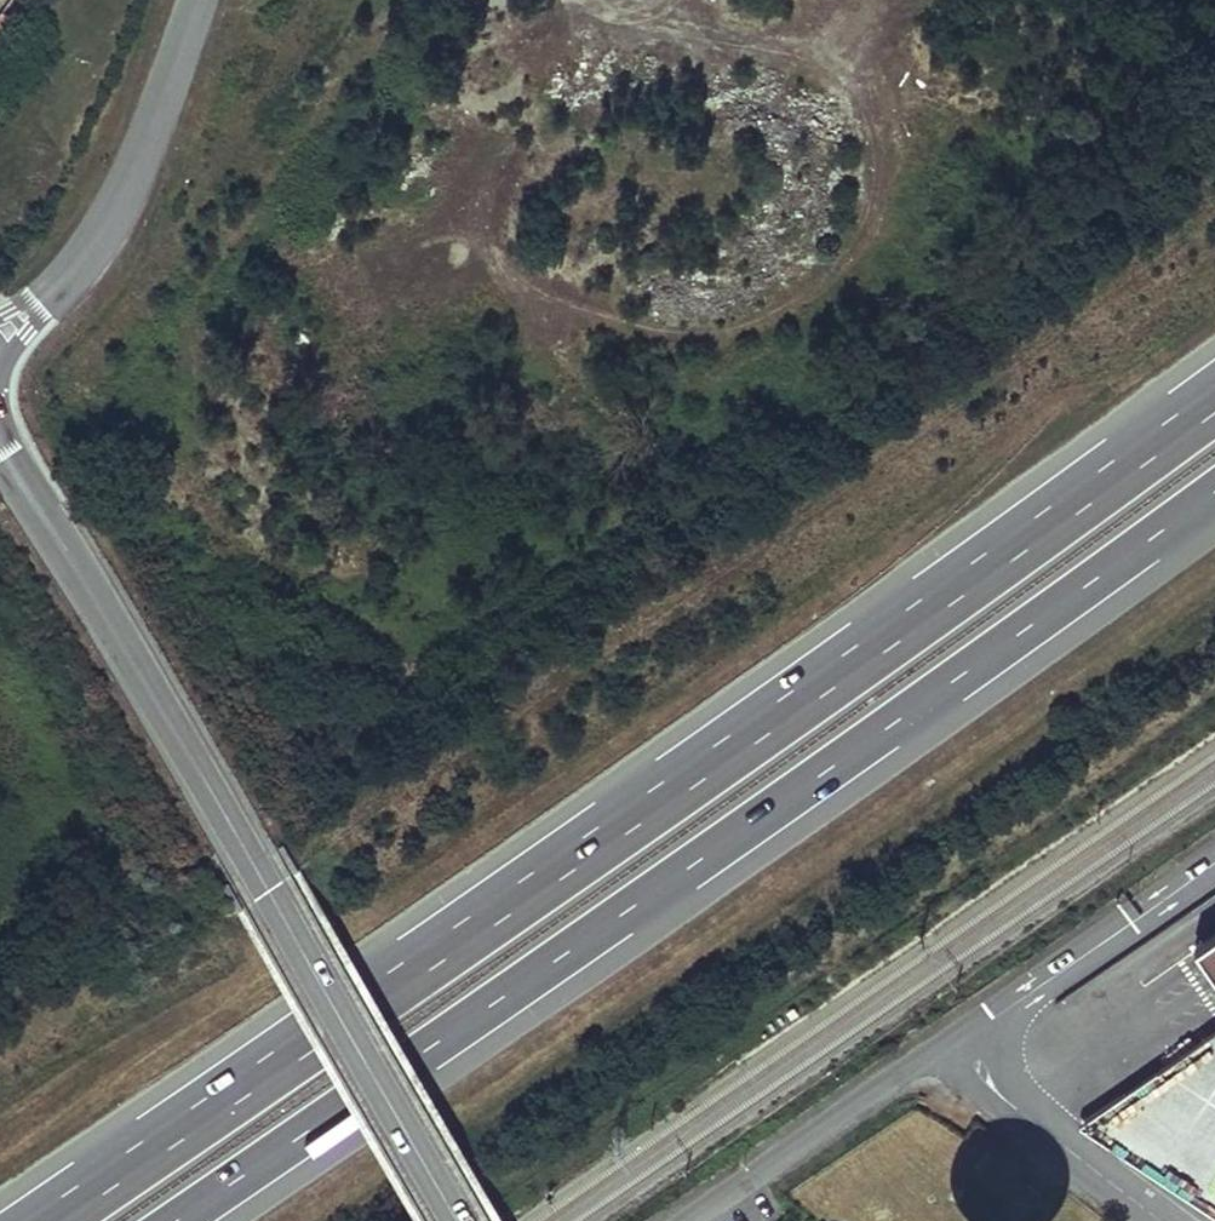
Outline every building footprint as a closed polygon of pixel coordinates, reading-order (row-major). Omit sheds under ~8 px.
[(1192,1085),(1214,1069),(1214,1042),(1139,1093),(1102,1118),(1214,1201),(1214,1102),(1192,1085)] [(1192,1085),(1214,1102),(1214,1069),(1192,1085)]
